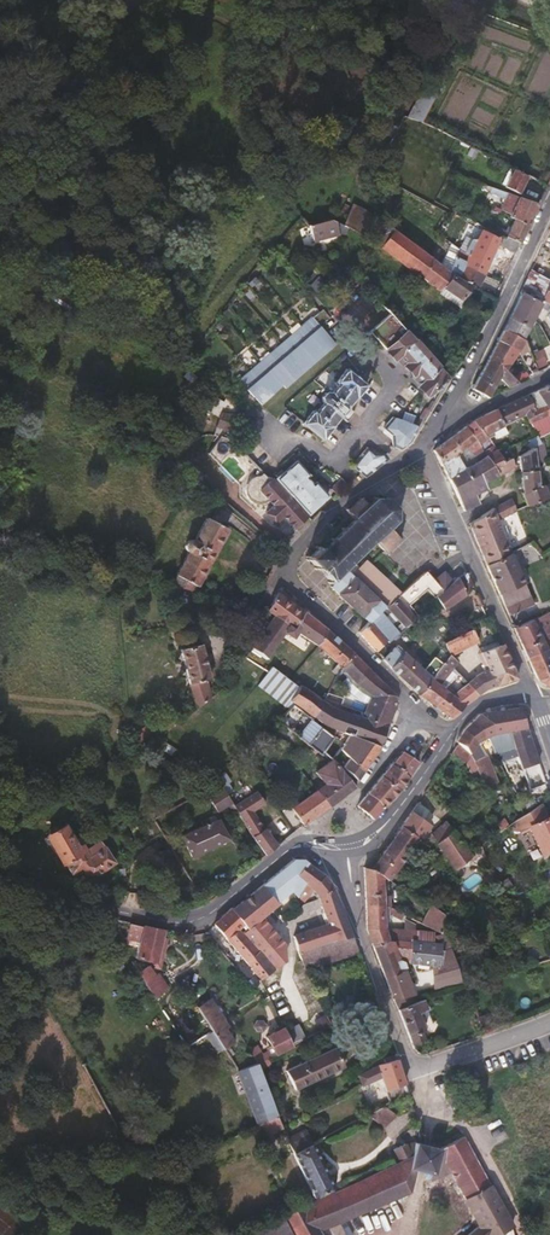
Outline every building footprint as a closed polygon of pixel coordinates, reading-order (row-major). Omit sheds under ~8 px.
[(420,123),(446,68),(434,62),(407,117),(420,123)] [(518,193),(527,176),(500,162),(498,165),(504,169),(497,183),(518,193)] [(509,213),(508,216),(513,218),(527,223),(536,203),(517,196),(509,213)] [(351,209),(343,225),(365,236),(371,219),(351,209)] [(391,228),(374,216),(372,215),(371,219),(365,236),(365,237),(367,239),(379,247),(391,228)] [(527,223),(513,218),(504,235),(517,242),(527,223)] [(307,224),(310,239),(336,233),(333,221),(307,224)] [(469,285),(472,287),(474,285),(449,267),(440,262),(391,228),(379,247),(440,289),(443,283),(449,288),(445,293),(452,297),(456,292),(461,296),(469,285)] [(468,243),(461,239),(457,248),(465,254),(461,265),(482,274),(497,238),(479,229),(474,239),(470,239),(468,243)] [(514,252),(517,242),(504,235),(502,234),(502,236),(499,244),(514,252)] [(542,241),(529,269),(542,277),(549,259),(549,245),(542,241)] [(457,248),(449,242),(440,262),(449,267),(457,248)] [(461,265),(465,254),(457,248),(449,267),(474,285),(477,287),(480,280),(482,274),(461,265)] [(518,292),(520,293),(540,303),(541,299),(549,304),(549,281),(542,277),(529,269),(518,292)] [(307,290),(312,295),(323,282),(318,278),(307,290)] [(493,298),(496,290),(484,282),(480,280),(477,287),(493,298)] [(540,303),(520,293),(511,309),(531,320),(538,307),(548,312),(544,314),(549,322),(549,304),(541,299),(540,303)] [(531,320),(511,309),(502,329),(521,339),(531,320)] [(321,328),(330,320),(322,311),(314,319),(313,318),(240,382),(256,400),(265,408),(285,389),(287,391),(337,347),(321,328)] [(532,364),(523,340),(521,339),(502,329),(496,340),(516,350),(527,366),(532,364)] [(446,381),(448,379),(406,334),(386,353),(399,366),(402,364),(406,366),(405,367),(414,377),(415,376),(424,385),(420,389),(428,397),(438,388),(440,390),(442,387),(441,386),(445,382),(446,383),(447,382),(446,381)] [(516,350),(496,340),(486,359),(504,369),(516,350)] [(541,348),(531,353),(539,371),(549,366),(541,348)] [(511,376),(504,369),(486,359),(470,388),(486,398),(492,386),(497,377),(507,387),(517,382),(515,381),(511,376)] [(359,399),(369,386),(349,370),(339,383),(342,385),(333,396),(331,394),(328,394),(324,399),(325,403),(327,404),(318,415),(315,412),(306,425),(326,441),(336,428),(335,428),(343,418),(349,423),(357,413),(351,408),(358,398),(359,399)] [(526,375),(524,370),(511,376),(515,381),(526,375)] [(544,405),(541,406),(535,409),(530,411),(534,420),(538,417),(547,413),(549,412),(549,414),(549,383),(535,390),(544,405)] [(492,386),(486,398),(495,393),(492,386)] [(528,398),(526,394),(494,408),(503,423),(525,414),(529,422),(534,420),(530,411),(535,409),(528,398)] [(528,398),(535,409),(541,406),(534,396),(528,398)] [(420,426),(435,403),(426,397),(402,419),(420,426)] [(265,408),(256,400),(247,408),(256,417),(265,408)] [(481,415),(470,421),(464,426),(485,455),(496,449),(494,445),(491,446),(484,433),(503,423),(494,408),(481,415)] [(216,425),(234,430),(238,415),(220,410),(216,425)] [(400,448),(409,440),(416,426),(391,416),(381,427),(389,433),(390,435),(389,446),(389,447),(390,448),(391,448),(397,448),(400,448)] [(485,455),(464,426),(449,436),(456,445),(462,441),(465,446),(476,460),(485,455)] [(243,467),(252,459),(232,437),(219,435),(206,451),(217,462),(229,450),(237,460),(243,467)] [(439,465),(440,464),(450,486),(468,478),(466,473),(475,469),(472,462),(461,469),(454,454),(465,446),(462,441),(456,445),(449,436),(431,449),(439,465)] [(523,445),(531,441),(529,437),(521,442),(523,445)] [(503,445),(496,449),(485,455),(486,459),(495,475),(513,466),(509,459),(510,458),(506,450),(503,445)] [(534,462),(543,461),(541,446),(532,447),(534,462)] [(385,459),(384,454),(374,454),(364,447),(349,464),(359,472),(363,476),(385,459)] [(532,447),(517,455),(519,472),(535,470),(534,466),(534,462),(532,447)] [(485,455),(476,460),(472,462),(475,469),(481,481),(495,475),(486,459),(485,455)] [(303,476),(306,474),(293,460),(274,478),(307,513),(325,495),(313,482),(310,484),(303,476)] [(281,515),(293,528),(306,516),(262,469),(258,474),(252,475),(248,477),(244,482),(243,488),(244,494),(247,498),(251,501),(257,503),(262,501),(267,499),(271,504),(263,512),(273,523),(281,515)] [(484,487),(481,481),(475,469),(466,473),(468,478),(450,486),(461,510),(477,503),(473,493),(484,487)] [(541,483),(540,473),(535,475),(535,470),(519,472),(521,492),(520,492),(525,506),(546,496),(541,483)] [(329,488),(334,493),(343,482),(338,478),(329,488)] [(325,580),(327,583),(329,581),(342,568),(349,562),(350,563),(353,561),(351,560),(359,551),(361,553),(363,550),(362,549),(371,540),(382,552),(380,554),(382,556),(388,550),(386,548),(394,541),(396,543),(400,539),(398,538),(400,535),(397,532),(395,534),(387,526),(392,520),(395,521),(396,519),(393,517),(393,511),(393,509),(396,508),(394,505),(392,506),(386,499),(387,497),(384,495),(383,497),(376,498),(374,497),(374,496),(370,496),(371,499),(365,505),(358,497),(347,508),(344,506),(342,508),(344,511),(352,518),(342,527),(340,525),(338,528),(340,530),(331,538),(330,536),(327,539),(329,540),(320,549),(319,548),(320,547),(317,544),(314,544),(312,546),(314,548),(307,555),(305,553),(303,557),(305,560),(307,559),(313,565),(311,566),(314,569),(316,567),(327,578),(325,580)] [(492,506),(467,523),(484,564),(509,552),(496,520),(516,510),(510,497),(492,506)] [(183,547),(186,550),(168,583),(192,587),(224,527),(204,516),(192,539),(189,539),(186,539),(183,541),(183,545),(183,547)] [(509,552),(484,564),(502,606),(528,594),(509,552)] [(398,592),(363,560),(349,575),(342,568),(329,581),(330,582),(328,585),(359,616),(360,615),(366,621),(381,605),(383,606),(398,592)] [(431,579),(423,570),(398,592),(383,606),(403,627),(414,618),(404,604),(424,586),(433,596),(441,590),(431,579)] [(450,581),(441,570),(431,579),(441,590),(450,581)] [(455,576),(450,581),(441,590),(433,596),(441,608),(471,587),(464,573),(455,576)] [(171,603),(188,606),(192,587),(168,583),(171,603)] [(302,611),(275,590),(267,604),(275,609),(272,613),(290,627),(302,611)] [(502,606),(506,614),(531,603),(528,594),(502,606)] [(272,613),(275,609),(267,604),(264,609),(272,613)] [(383,640),(385,642),(403,627),(383,606),(381,605),(366,621),(356,631),(374,650),(383,640)] [(302,611),(290,627),(272,613),(248,647),(262,657),(280,630),(289,636),(293,630),(314,643),(325,628),(302,611)] [(511,627),(526,660),(549,651),(549,643),(542,647),(529,619),(511,627)] [(466,623),(458,626),(460,632),(468,628),(466,623)] [(334,662),(329,669),(335,673),(337,668),(339,665),(351,652),(325,628),(314,643),(318,647),(316,651),(320,655),(323,652),(334,662)] [(458,649),(473,641),(468,628),(460,632),(451,636),(442,641),(446,653),(454,659),(460,656),(458,649)] [(204,679),(208,678),(199,643),(179,648),(188,683),(196,706),(209,697),(204,679)] [(488,668),(473,675),(464,682),(475,694),(484,688),(515,678),(499,643),(478,653),(483,664),(486,663),(488,668)] [(381,658),(380,659),(416,693),(439,663),(431,657),(420,669),(394,645),(392,647),(390,646),(379,657),(381,658)] [(526,660),(534,679),(544,684),(549,684),(549,651),(526,660)] [(369,694),(361,712),(359,716),(384,725),(393,700),(392,694),(364,665),(351,652),(339,665),(337,668),(353,682),(369,694)] [(449,666),(454,659),(446,653),(439,663),(416,693),(431,704),(444,689),(442,688),(439,686),(442,682),(439,680),(449,666)] [(286,707),(289,703),(312,717),(321,700),(297,684),(295,686),(287,680),(267,667),(254,686),(286,707)] [(449,718),(464,703),(475,694),(464,682),(452,691),(448,688),(446,691),(444,689),(431,704),(449,718)] [(338,704),(341,698),(325,692),(321,700),(330,706),(337,709),(338,704)] [(323,725),(336,732),(345,737),(346,736),(376,745),(384,725),(359,716),(337,709),(330,706),(321,700),(312,717),(323,725)] [(277,717),(275,720),(295,736),(308,718),(289,703),(286,707),(277,717)] [(508,713),(481,717),(476,723),(489,744),(491,742),(496,737),(511,735),(516,751),(523,772),(539,767),(534,752),(521,711),(508,713)] [(167,713),(155,722),(156,725),(161,731),(174,722),(167,713)] [(310,721),(311,720),(308,718),(295,736),(319,754),(321,751),(331,738),(310,721)] [(489,762),(482,750),(489,744),(476,723),(467,732),(458,745),(460,747),(453,758),(454,759),(467,767),(475,782),(481,778),(485,791),(495,787),(493,779),(496,778),(490,762),(489,762)] [(161,731),(156,725),(147,729),(151,738),(155,736),(161,731)] [(136,735),(134,738),(136,744),(151,738),(147,729),(137,733),(136,735)] [(491,742),(495,756),(516,751),(511,735),(496,737),(491,742)] [(376,745),(346,736),(345,737),(338,750),(347,760),(340,766),(343,771),(354,779),(376,745)] [(405,776),(415,761),(399,750),(389,763),(405,776)] [(328,758),(312,771),(321,783),(313,789),(326,805),(351,785),(350,783),(328,758)] [(441,778),(455,788),(467,767),(454,759),(441,778)] [(405,776),(389,763),(378,776),(396,789),(405,776)] [(396,789),(378,776),(365,792),(380,806),(396,789)] [(224,805),(227,810),(232,807),(230,805),(216,782),(203,789),(206,794),(204,795),(214,811),(224,805)] [(261,801),(253,789),(230,805),(232,807),(250,835),(261,827),(249,809),(261,801)] [(288,807),(300,823),(326,805),(313,789),(288,807)] [(370,818),(380,806),(365,792),(354,805),(370,818)] [(531,794),(514,799),(520,814),(534,804),(531,794)] [(418,821),(426,811),(415,803),(408,814),(418,821)] [(536,803),(534,804),(520,814),(513,819),(518,830),(526,827),(538,853),(549,847),(549,821),(548,816),(543,817),(536,803)] [(468,829),(456,810),(442,821),(448,829),(455,840),(467,830),(468,829)] [(216,818),(215,818),(213,813),(199,820),(201,824),(179,835),(189,855),(225,837),(216,818)] [(418,821),(408,814),(407,813),(398,825),(415,838),(417,839),(424,829),(426,827),(418,821)] [(493,821),(497,828),(504,823),(501,817),(493,821)] [(448,829),(442,821),(427,834),(433,842),(448,829)] [(80,842),(74,846),(62,825),(46,835),(69,873),(75,868),(79,865),(82,870),(88,879),(113,861),(98,840),(84,850),(80,842)] [(379,875),(385,879),(415,838),(398,825),(369,868),(379,875)] [(250,835),(263,854),(273,845),(261,827),(250,835)] [(415,841),(425,851),(434,844),(433,842),(427,834),(424,829),(417,839),(415,841)] [(451,870),(466,857),(455,840),(448,829),(433,842),(434,844),(451,870)] [(478,847),(467,830),(455,840),(466,857),(467,856),(478,847)] [(479,849),(478,847),(467,856),(469,858),(479,849)] [(173,858),(161,868),(169,877),(181,866),(173,858)] [(230,908),(240,920),(234,927),(253,948),(263,959),(282,945),(289,954),(294,952),(349,936),(332,887),(333,886),(331,885),(315,897),(327,929),(288,941),(287,939),(269,919),(276,912),(270,906),(274,903),(272,900),(288,887),(292,892),(287,899),(295,905),(291,895),(300,881),(292,875),(303,860),(299,858),(290,858),(230,908)] [(315,897),(331,885),(322,875),(303,860),(292,875),(300,881),(291,895),(295,905),(296,905),(308,889),(311,891),(314,895),(315,897)] [(379,896),(379,875),(369,868),(361,866),(362,903),(383,911),(383,899),(379,896)] [(363,928),(369,943),(408,944),(428,945),(428,936),(406,935),(407,933),(410,926),(400,922),(399,935),(389,934),(382,936),(379,928),(379,926),(384,926),(384,920),(387,919),(395,922),(397,917),(383,911),(362,903),(363,928)] [(441,914),(427,903),(417,925),(438,933),(441,914)] [(211,923),(223,938),(234,927),(240,920),(230,908),(228,906),(211,923)] [(158,935),(159,928),(127,921),(126,930),(135,932),(134,936),(137,936),(133,956),(152,960),(158,935)] [(234,927),(223,938),(242,960),(253,948),(234,927)] [(443,931),(438,933),(428,936),(428,945),(408,944),(407,968),(409,968),(409,965),(424,965),(431,989),(460,982),(443,931)] [(151,966),(156,967),(163,936),(158,935),(152,960),(151,966)] [(302,970),(356,955),(349,936),(294,952),(301,966),(302,970)] [(402,968),(407,968),(408,944),(369,943),(391,999),(409,995),(405,984),(401,972),(402,971),(402,968)] [(288,955),(289,954),(282,945),(263,959),(271,968),(288,955)] [(257,978),(271,968),(263,959),(253,948),(242,960),(257,978)] [(294,969),(301,966),(294,952),(289,954),(288,955),(294,969)] [(154,971),(151,973),(146,965),(135,971),(151,995),(164,987),(154,971)] [(193,1006),(208,1029),(222,1019),(207,997),(193,1006)] [(415,1013),(424,1010),(420,999),(395,1008),(408,1042),(420,1038),(418,1031),(421,1030),(415,1013)] [(304,1018),(306,1029),(322,1025),(319,1015),(304,1018)] [(231,1041),(226,1033),(229,1030),(222,1019),(208,1029),(226,1056),(231,1052),(226,1044),(231,1041)] [(263,1035),(273,1053),(289,1045),(281,1027),(263,1035)] [(265,1050),(259,1054),(253,1044),(246,1048),(254,1063),(268,1055),(265,1050)] [(289,1090),(340,1065),(332,1047),(280,1072),(289,1090)] [(384,1098),(366,1106),(368,1111),(382,1104),(406,1095),(392,1053),(367,1059),(366,1061),(367,1067),(353,1073),(358,1085),(377,1076),(384,1098)] [(253,1063),(235,1069),(242,1089),(261,1083),(253,1063)] [(255,1124),(272,1115),(273,1114),(261,1083),(242,1089),(255,1124)] [(366,1112),(380,1125),(394,1112),(382,1104),(368,1111),(366,1112)] [(272,1115),(255,1124),(253,1125),(258,1136),(277,1127),(272,1115)] [(311,1126),(308,1128),(306,1129),(302,1129),(307,1140),(316,1136),(311,1126)] [(302,1129),(283,1138),(288,1148),(307,1140),(302,1129)] [(508,1227),(459,1135),(436,1147),(416,1143),(413,1142),(410,1154),(409,1158),(289,1208),(280,1212),(280,1213),(280,1214),(241,1234),(317,1234),(314,1229),(405,1191),(411,1168),(429,1172),(427,1179),(447,1171),(475,1224),(463,1234),(492,1234),(508,1227)] [(329,1185),(307,1140),(288,1148),(310,1194),(329,1185)] [(389,1147),(394,1161),(410,1154),(413,1142),(405,1140),(389,1147)]
